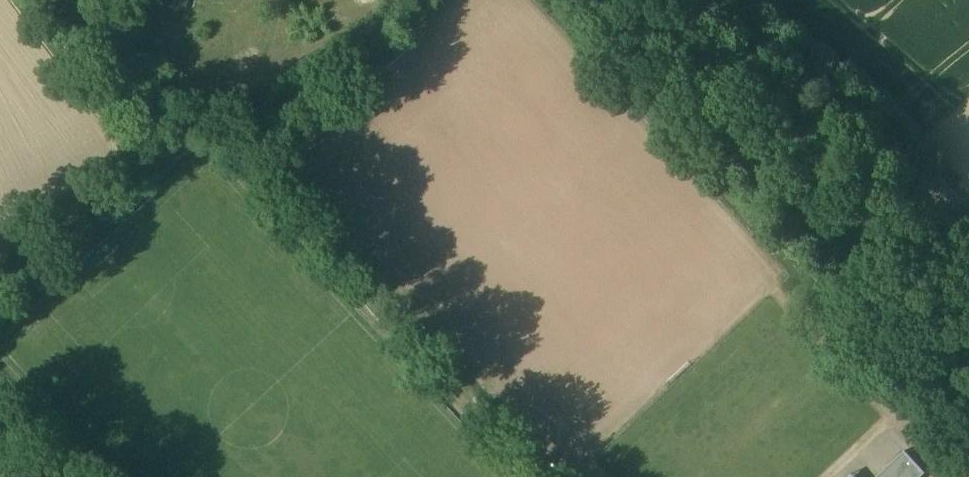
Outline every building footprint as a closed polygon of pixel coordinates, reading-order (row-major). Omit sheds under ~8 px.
[(875,476),(919,476),(925,472),(905,449),(875,476)]
